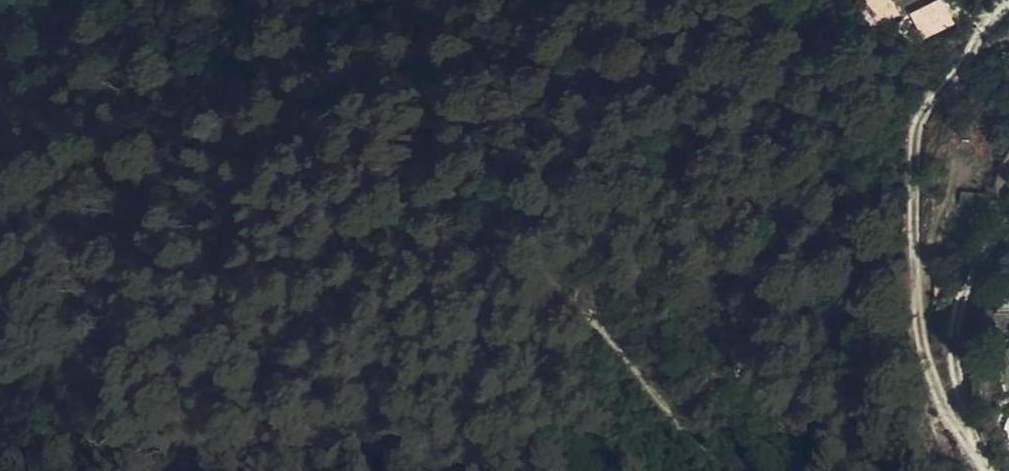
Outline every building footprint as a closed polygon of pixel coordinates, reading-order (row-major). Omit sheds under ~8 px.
[(944,0),(880,0),(869,6),(880,24),(912,8),(920,24),(934,18),(935,20),(950,13),(944,0)]
